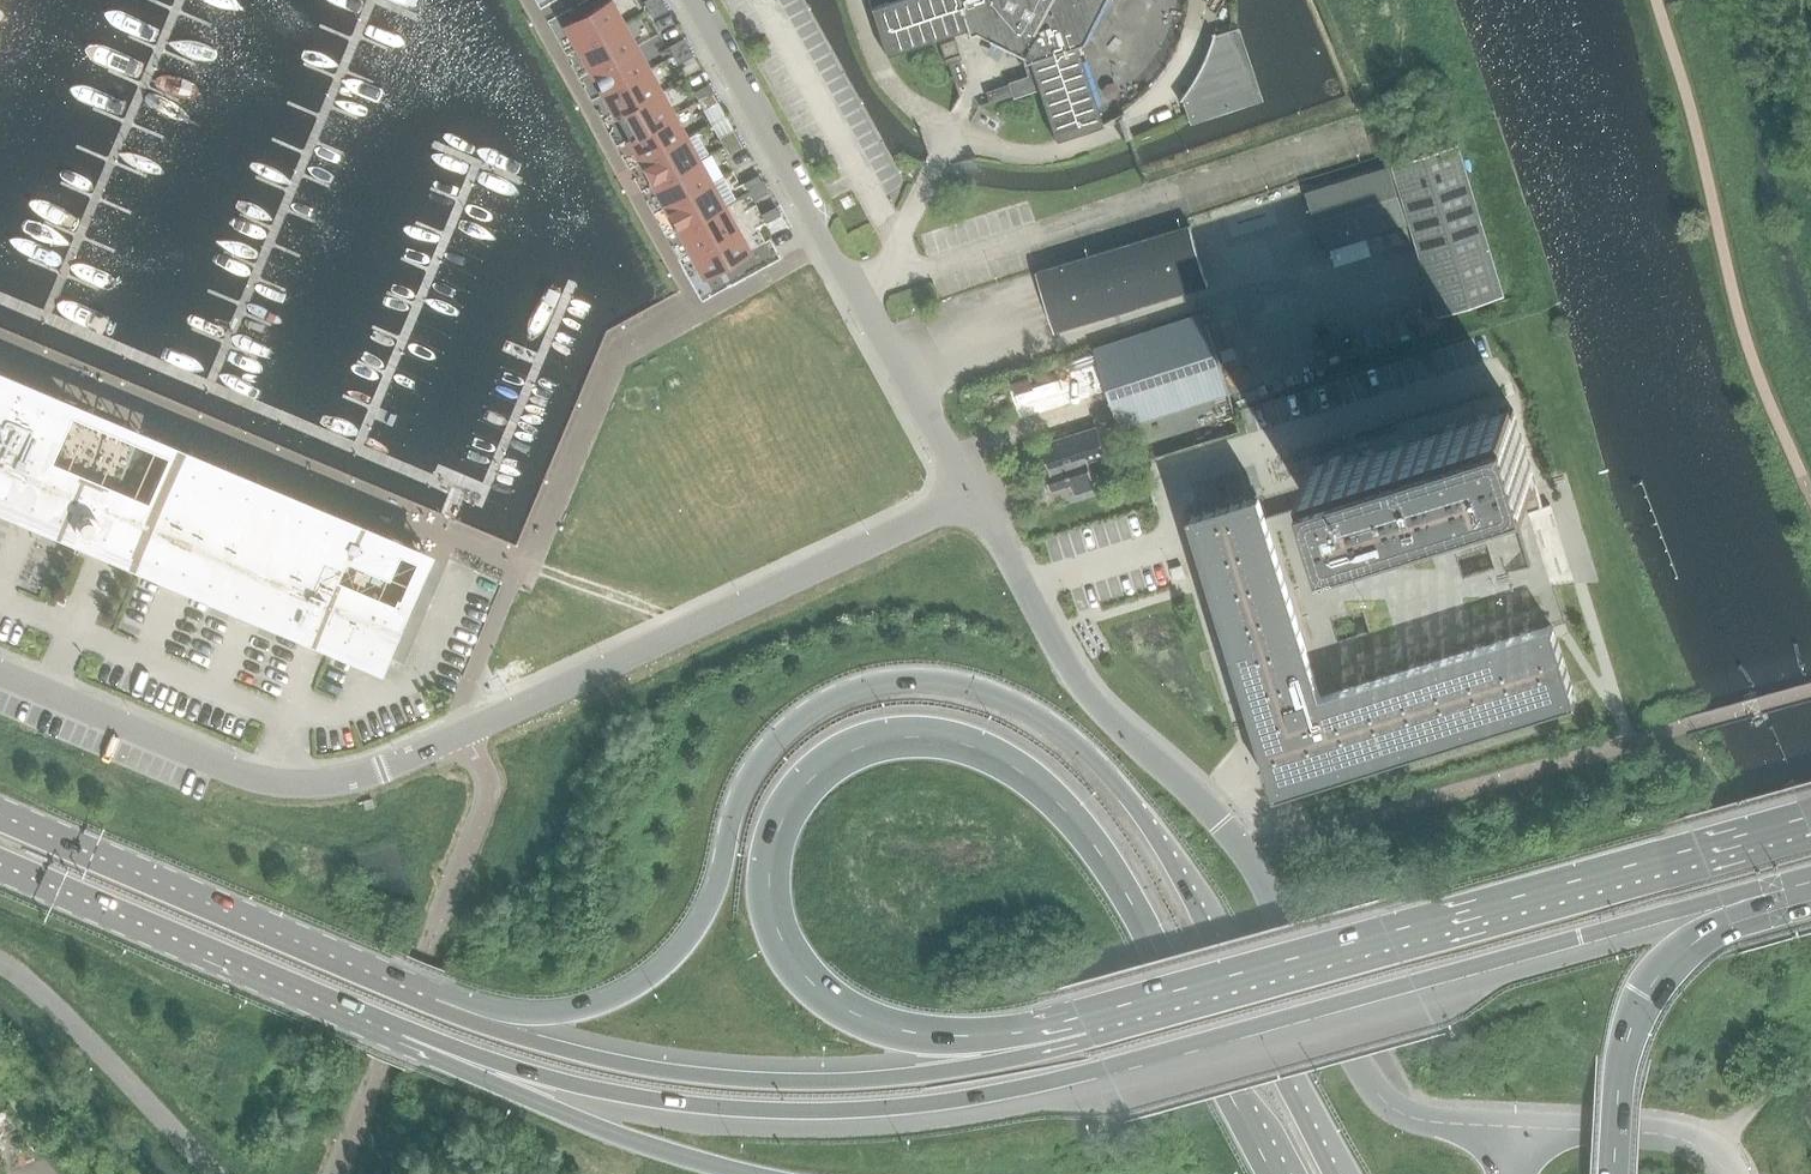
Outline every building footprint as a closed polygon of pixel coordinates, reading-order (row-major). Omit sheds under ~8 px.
[(577,48),(621,23),(609,0),(564,25),(577,48)] [(661,0),(644,0),(642,1),(647,10),(662,2),(661,0)] [(869,8),(885,55),(965,29),(967,34),(973,32),(1020,56),(1022,62),(1027,60),(1054,140),(1101,125),(1075,45),(1080,43),(1102,0),(892,0),(869,8)] [(647,10),(652,18),(666,10),(662,2),(647,10)] [(589,70),(634,46),(621,23),(577,48),(589,70)] [(1189,122),(1261,98),(1238,27),(1214,34),(1211,43),(1207,51),(1204,59),(1200,68),(1195,76),(1191,83),(1186,91),(1181,99),(1189,122)] [(687,47),(682,38),(667,46),(672,55),(687,47)] [(953,39),(939,44),(945,63),(948,62),(956,85),(965,82),(958,59),(960,59),(953,39)] [(602,93),(646,69),(634,46),(589,70),(602,93)] [(672,55),(677,64),(691,56),(687,47),(672,55)] [(614,116),(659,92),(646,69),(602,93),(614,116)] [(712,93),(707,84),(692,92),(697,101),(712,93)] [(627,139),(672,115),(659,92),(614,116),(627,139)] [(697,101),(702,109),(717,101),(712,93),(697,101)] [(640,162),(684,137),(672,115),(627,139),(640,162)] [(737,138),(732,129),(718,137),(722,146),(737,138)] [(652,185),(697,160),(684,137),(640,162),(652,185)] [(722,146),(727,155),(742,147),(737,138),(722,146)] [(1461,142),(1307,189),(1325,247),(1412,221),(1441,314),(1508,294),(1461,142)] [(665,208),(709,183),(697,160),(652,185),(665,208)] [(762,183),(757,174),(743,183),(747,191),(762,183)] [(678,231),(722,206),(709,183),(665,208),(678,231)] [(747,191),(752,200),(767,192),(762,183),(747,191)] [(690,254),(735,229),(722,206),(678,231),(690,254)] [(765,223),(779,215),(775,206),(760,214),(765,223)] [(1190,225),(1036,272),(1054,331),(1208,284),(1190,225)] [(735,229),(690,254),(703,277),(747,252),(735,229)] [(1118,427),(1135,421),(1228,391),(1203,313),(1093,348),(1118,427)] [(91,510),(96,497),(102,484),(116,489),(128,459),(137,437),(0,379),(0,499),(61,525),(65,515),(73,518),(73,520),(73,522),(73,524),(74,526),(75,528),(76,530),(77,532),(79,533),(81,534),(83,534),(85,534),(87,534),(89,534),(91,533),(93,532),(95,530),(96,529),(97,527),(98,525),(98,523),(98,521),(97,518),(97,516),(96,515),(94,513),(93,512),(91,510)] [(1335,551),(1537,489),(1535,483),(1535,482),(1513,409),(1511,402),(1345,453),(1309,465),(1322,510),(1333,544),(1335,551)] [(1096,426),(1093,427),(1041,444),(1048,464),(1044,465),(1051,489),(1070,483),(1074,494),(1096,487),(1088,461),(1105,456),(1096,426)] [(418,559),(419,556),(304,507),(283,498),(253,486),(168,450),(158,473),(125,552),(145,561),(260,609),(376,658),(377,654),(378,652),(418,559)] [(1321,693),(1269,526),(1259,493),(1189,515),(1199,548),(1199,550),(1240,682),(1241,685),(1241,684),(1271,779),(1275,794),(1295,788),(1340,775),(1346,773),(1576,701),(1574,695),(1556,638),(1552,624),(1551,622),(1321,693)] [(1758,729),(1767,720),(1756,694),(1742,698),(1755,730),(1758,729)]
